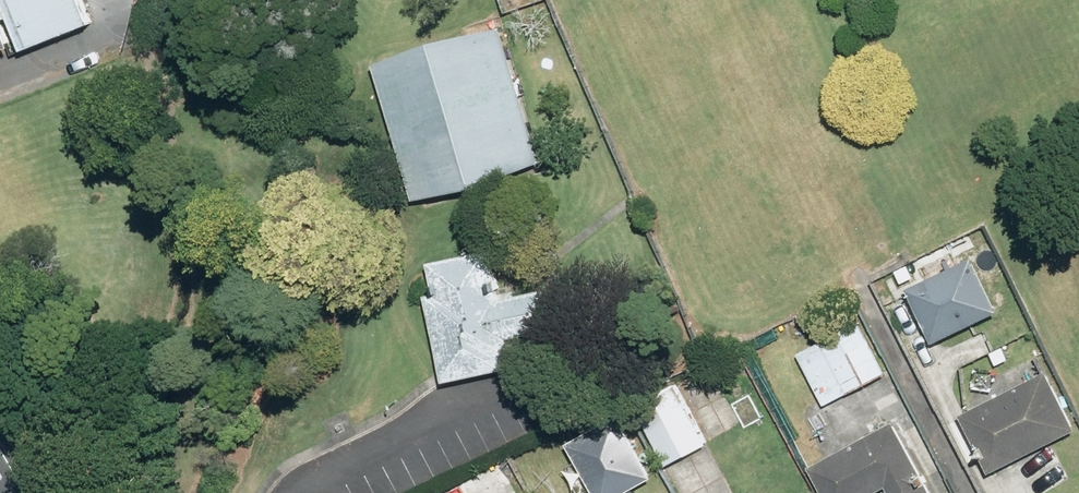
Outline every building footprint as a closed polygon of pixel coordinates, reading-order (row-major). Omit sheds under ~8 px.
[(18,48),(90,21),(82,0),(0,0),(0,1),(18,48)] [(15,44),(0,12),(0,51),(15,44)] [(511,22),(383,56),(420,195),(548,161),(511,22)] [(499,248),(430,261),(453,381),(537,365),(569,359),(553,277),(507,285),(499,248)] [(902,289),(927,345),(1004,310),(978,254),(902,289)] [(863,309),(799,342),(829,400),(893,368),(863,309)] [(1045,376),(958,417),(985,473),(1072,432),(1045,376)] [(684,380),(640,404),(674,466),(718,443),(684,380)] [(654,488),(614,414),(560,443),(587,492),(644,492),(654,488)] [(822,463),(838,492),(882,492),(886,491),(887,492),(944,492),(905,419),(822,463)] [(816,484),(800,492),(821,492),(816,484)]
